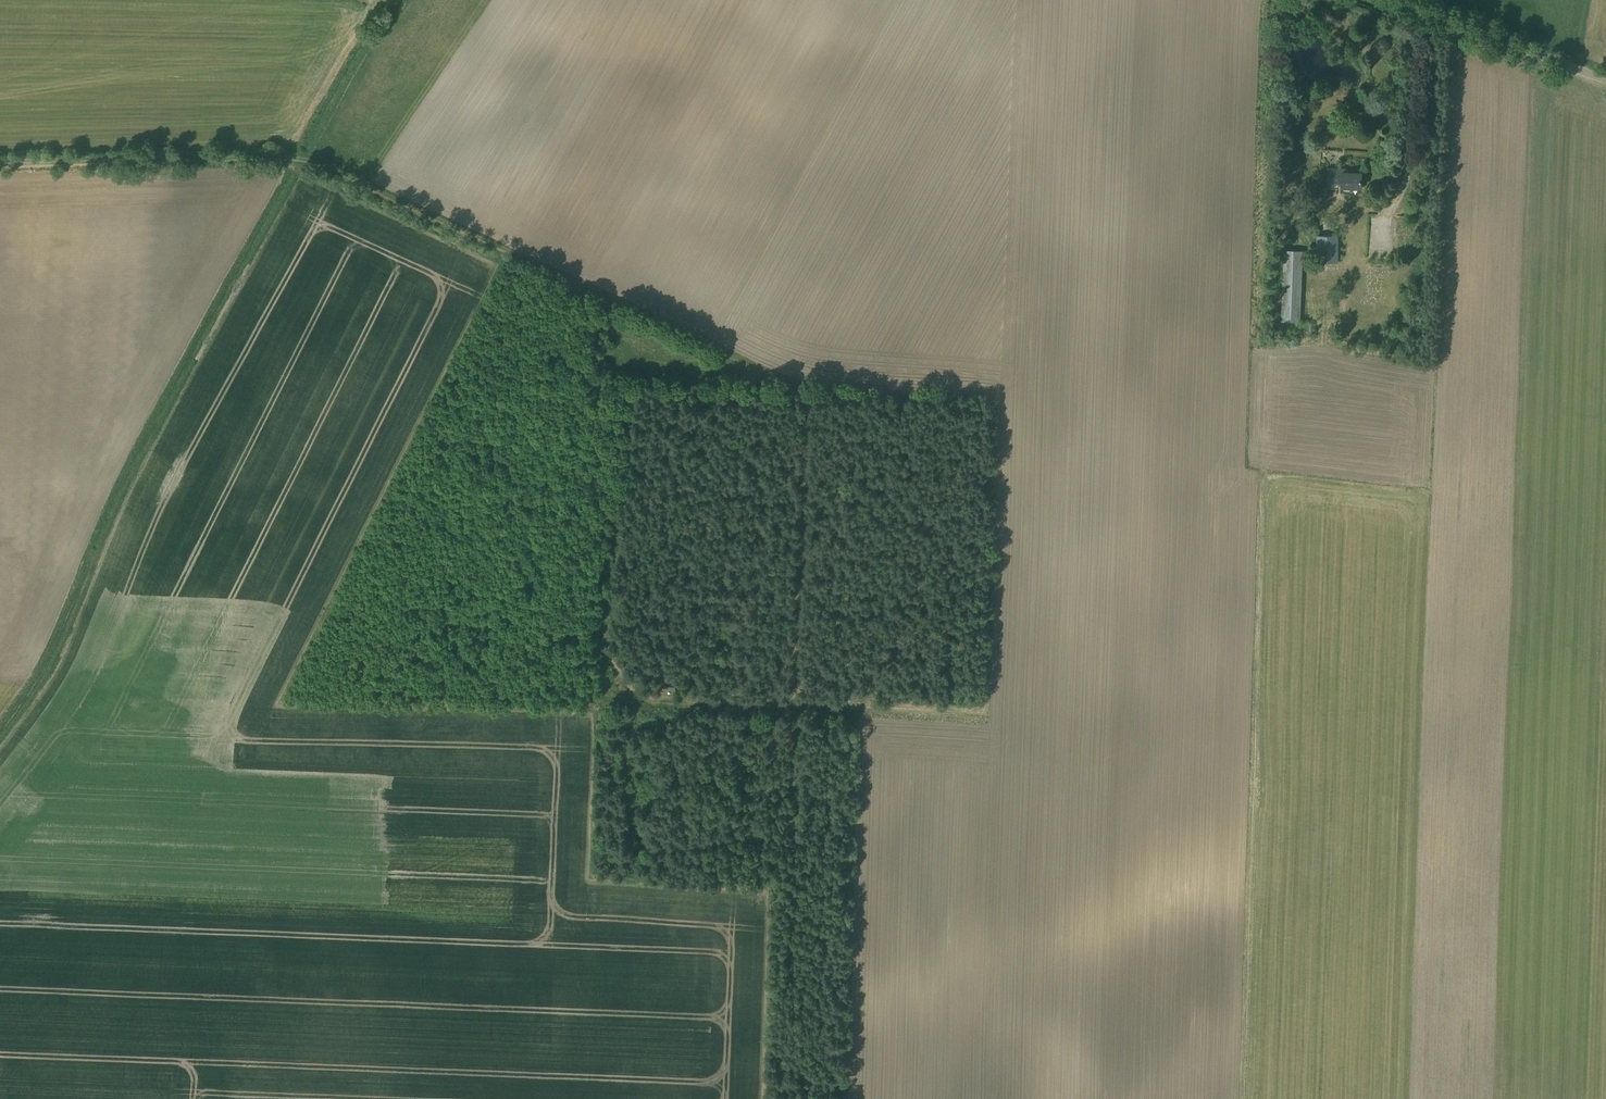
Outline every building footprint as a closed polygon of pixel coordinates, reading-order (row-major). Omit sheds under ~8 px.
[(1348,171),(1348,168),(1328,168),(1328,182),(1342,183),(1342,187),(1361,187),(1362,172),(1348,171)] [(1318,261),(1337,261),(1338,235),(1318,235),(1318,261)] [(1279,269),(1283,269),(1282,320),(1302,320),(1303,247),(1279,247),(1279,269)]
